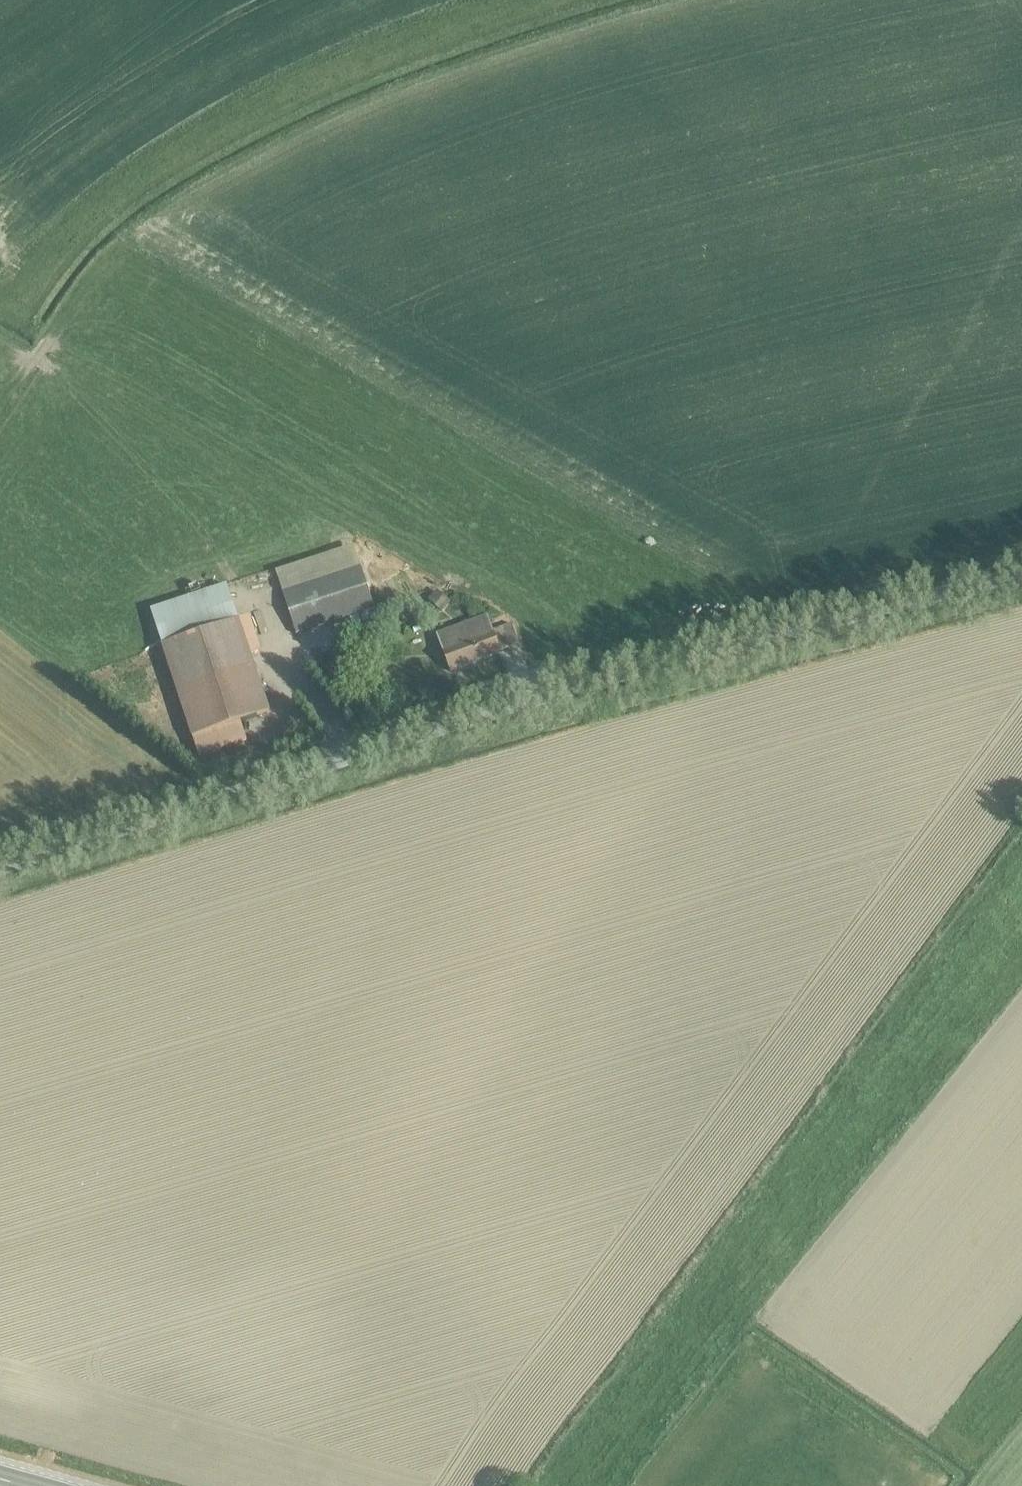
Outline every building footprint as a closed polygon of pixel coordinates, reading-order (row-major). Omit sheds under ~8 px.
[(297,635),(376,609),(355,547),(277,573),(297,635)] [(152,609),(164,647),(240,621),(228,585),(152,609)] [(437,589),(427,600),(443,613),(452,602),(437,589)] [(438,634),(451,671),(520,645),(512,623),(492,630),(487,616),(438,634)] [(251,617),(240,621),(164,647),(200,757),(248,741),(241,722),(270,712),(252,657),(263,653),(251,617)]
